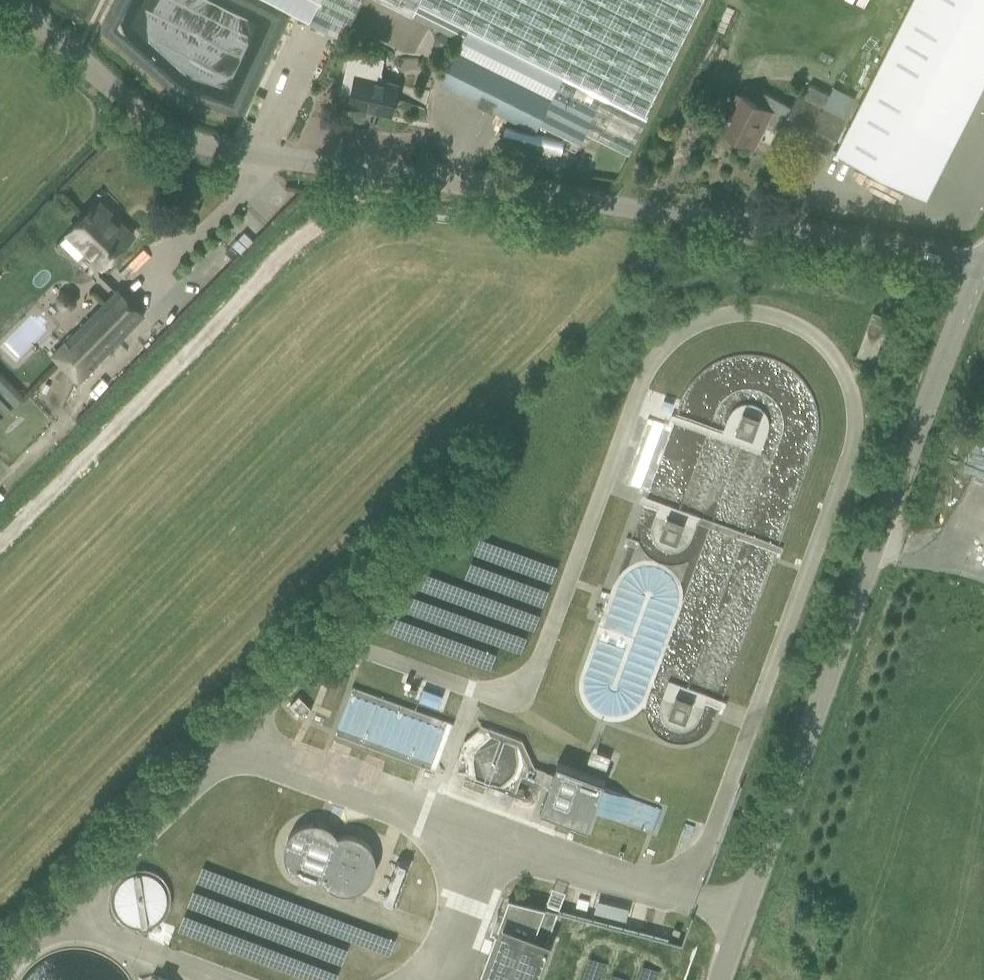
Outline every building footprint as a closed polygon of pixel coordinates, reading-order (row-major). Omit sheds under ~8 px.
[(311,22),(343,37),(348,26),(362,0),(268,0),(311,22)] [(464,40),(443,85),(536,131),(539,123),(580,144),(586,132),(628,154),(637,136),(645,117),(703,0),(385,0),(464,40)] [(836,152),(925,197),(983,81),(983,0),(912,0),(836,152)] [(397,83),(379,79),(384,58),(349,51),(345,68),(341,88),(352,91),(349,105),(350,106),(351,103),(377,109),(376,111),(391,114),(397,83)] [(830,153),(855,99),(832,87),(828,94),(809,85),(803,96),(797,93),(791,106),(763,92),(758,101),(739,92),(721,128),(750,142),(759,125),(763,127),(767,118),(782,125),(781,128),(830,153)] [(68,231),(61,239),(79,257),(86,249),(102,265),(119,248),(133,234),(99,200),(85,215),(68,231)] [(118,289),(51,357),(77,382),(144,314),(118,289)] [(59,296),(59,302),(63,306),(68,306),(72,302),(72,296),(68,292),(63,292),(59,296)] [(872,310),(856,354),(874,360),(890,317),(872,310)] [(743,411),(735,432),(753,439),(760,417),(743,411)] [(657,438),(658,426),(644,424),(643,436),(657,438)] [(667,516),(659,537),(677,543),(685,522),(667,516)] [(437,770),(454,723),(354,686),(337,733),(437,770)] [(424,688),(419,700),(438,707),(443,695),(424,688)] [(299,695),(290,703),(303,716),(311,708),(299,695)] [(693,701),(676,695),(668,716),(686,722),(693,701)] [(522,774),(549,784),(540,809),(588,827),(595,810),(654,831),(662,809),(603,787),(605,780),(557,762),(554,771),(537,767),(525,740),(485,725),(467,741),(466,740),(460,758),(467,760),(469,775),(487,781),(486,784),(516,795),(522,774)] [(588,761),(606,768),(611,756),(592,749),(588,761)] [(350,893),(368,888),(374,878),(377,866),(377,857),(371,847),(361,837),(348,837),(338,839),(327,829),(315,823),(301,825),(293,831),(285,841),(283,854),(289,869),(299,878),(314,881),(324,878),(335,889),(350,893)] [(409,868),(409,867),(409,865),(407,863),(405,862),(403,861),(401,861),(398,862),(397,864),(396,865),(396,867),(396,869),(398,872),(400,873),(402,874),(405,873),(407,872),(408,870),(409,868)] [(263,922),(274,949),(304,955),(322,948),(328,921),(319,900),(296,895),(268,908),(252,904),(236,869),(212,864),(192,872),(186,900),(196,925),(222,931),(249,919),(263,922)] [(173,899),(173,898),(172,892),(171,887),(168,881),(164,877),(159,873),(154,870),(148,868),(142,867),(136,868),(130,870),(125,872),(121,876),(116,881),(113,887),(112,892),(111,898),(112,905),(113,910),(115,914),(119,919),(125,924),(130,927),(140,929),(145,929),(151,928),(159,924),(162,922),(167,916),(169,912),(172,905),(173,899)] [(403,882),(403,880),(401,878),(399,876),(397,876),(395,876),(392,877),(391,879),(390,880),(390,882),(390,884),(392,887),(394,888),(396,889),(399,888),(401,887),(402,885),(403,882)] [(398,898),(398,897),(398,895),(396,893),(394,891),(392,891),(389,891),(387,892),(386,894),(385,895),(385,897),(385,899),(387,902),(389,903),(391,904),(394,903),(396,902),(397,900),(398,898)] [(552,942),(547,940),(560,907),(547,902),(545,907),(509,898),(478,979),(538,979),(552,942)] [(351,960),(372,970),(380,950),(359,941),(351,960)]
